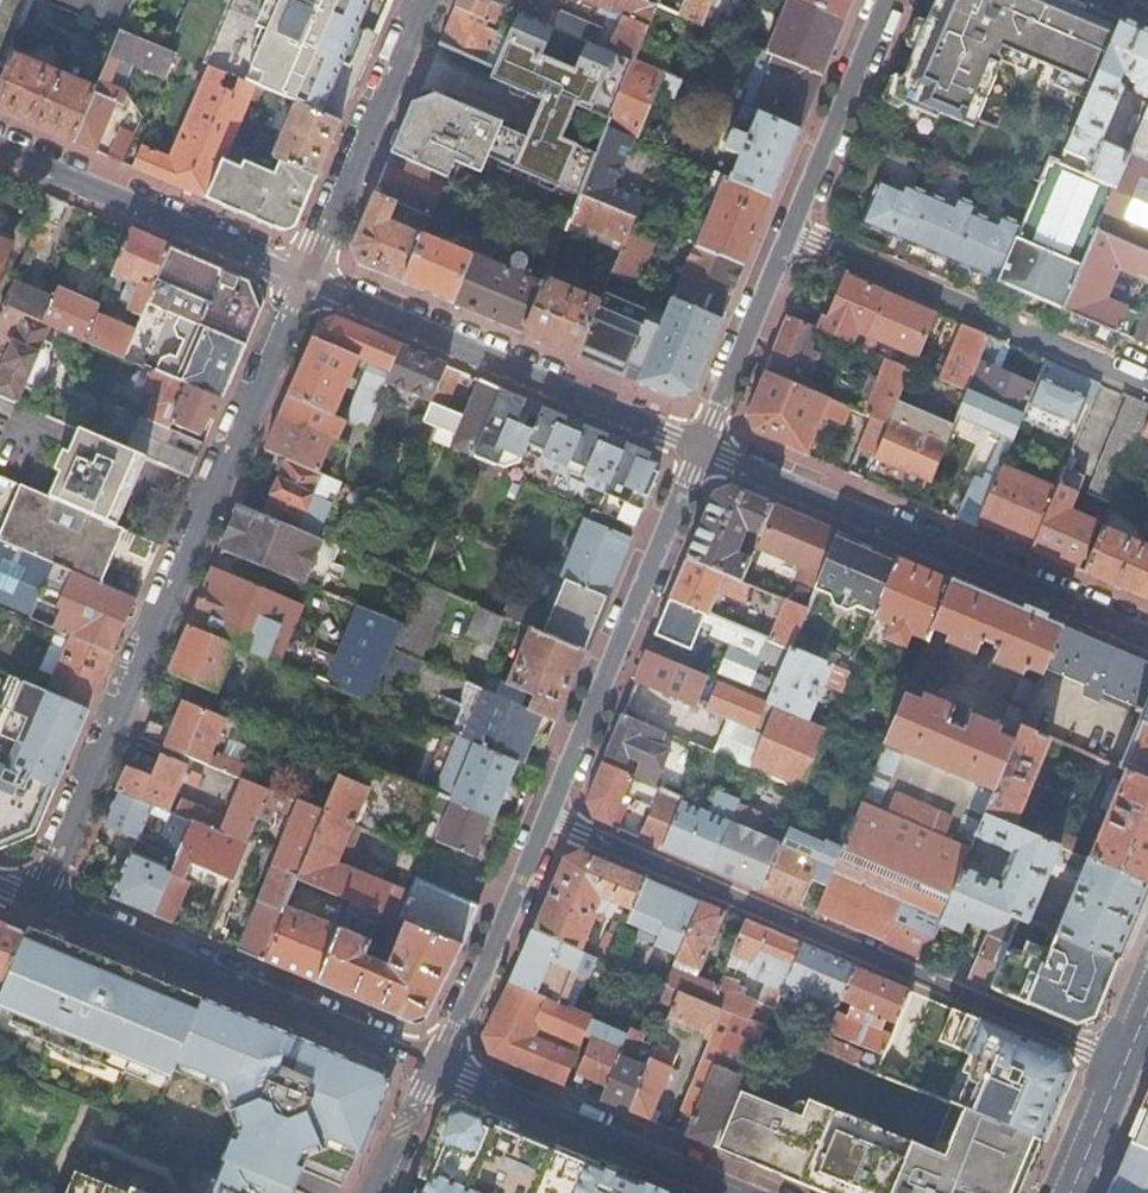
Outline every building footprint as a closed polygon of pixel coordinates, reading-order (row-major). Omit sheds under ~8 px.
[(13,56),(23,33),(37,0),(0,0),(0,67),(7,70),(13,56)] [(55,7),(39,0),(37,0),(23,33),(41,40),(55,7)] [(121,27),(133,0),(61,0),(121,27)] [(170,52),(181,57),(210,69),(258,89),(278,97),(290,102),(298,106),(317,113),(341,124),(378,38),(356,23),(365,0),(192,0),(170,52)] [(504,6),(490,0),(459,0),(440,44),(485,63),(500,27),(496,24),(504,6)] [(658,6),(643,0),(581,0),(624,19),(611,51),(635,62),(643,43),(658,6)] [(658,6),(703,26),(713,0),(661,0),(658,6)] [(846,21),(797,0),(790,0),(767,53),(823,77),(834,50),(846,21)] [(846,21),(855,0),(797,0),(846,21)] [(1121,22),(1069,0),(938,0),(929,23),(917,50),(911,64),(905,78),(899,92),(909,96),(905,105),(906,105),(940,120),(942,114),(976,128),(1004,62),(1009,50),(1031,60),(1058,71),(1094,86),(1121,22)] [(502,126),(489,156),(499,161),(512,166),(538,177),(550,182),(581,195),(599,153),(564,139),(578,105),(612,120),(635,62),(611,51),(596,45),(588,42),(576,70),(543,55),(555,28),(519,13),(496,68),(492,77),(541,99),(530,127),(526,136),(502,126)] [(602,31),(561,14),(555,28),(588,42),(596,45),(602,31)] [(127,16),(120,31),(130,35),(137,20),(127,16)] [(715,31),(753,47),(758,34),(720,19),(715,31)] [(917,50),(929,23),(921,19),(919,22),(917,21),(908,43),(910,44),(909,47),(917,50)] [(1088,100),(1066,153),(1085,161),(1088,170),(1086,177),(1115,189),(1129,157),(1121,153),(1101,145),(1123,93),(1119,87),(1121,82),(1120,81),(1123,74),(1130,77),(1132,81),(1137,83),(1134,89),(1136,93),(1147,97),(1147,34),(1121,22),(1094,86),(1088,100)] [(119,34),(99,81),(109,85),(120,61),(171,82),(181,57),(170,52),(130,35),(120,31),(119,34)] [(666,53),(643,43),(635,62),(658,72),(666,53)] [(1009,50),(1004,62),(1026,72),(1031,60),(1009,50)] [(750,89),(742,107),(800,132),(816,94),(823,77),(767,53),(761,51),(746,87),(750,89)] [(74,143),(96,92),(95,91),(13,56),(7,70),(3,78),(0,86),(0,110),(28,123),(74,143)] [(658,72),(635,62),(612,120),(609,128),(633,138),(641,142),(644,135),(639,133),(656,93),(676,101),(684,82),(658,72)] [(210,201),(226,162),(258,89),(210,69),(171,158),(143,146),(134,169),(210,201)] [(1088,100),(1094,86),(1058,71),(1053,82),(1056,83),(1055,86),(1088,100)] [(899,92),(905,78),(897,75),(896,78),(894,77),(885,99),(887,100),(886,102),(902,109),(903,107),(905,107),(906,105),(905,105),(909,96),(899,92)] [(96,92),(74,143),(97,153),(117,104),(125,107),(128,96),(125,92),(109,85),(99,81),(95,91),(96,92)] [(482,172),(489,156),(502,126),(503,122),(451,100),(437,95),(414,104),(394,155),(448,178),(450,178),(456,162),(482,172)] [(285,113),(290,102),(278,97),(273,108),(285,113)] [(1147,112),(1147,103),(1142,101),(1136,116),(1135,117),(1129,131),(1129,133),(1138,137),(1147,112)] [(330,151),(341,124),(317,113),(298,106),(275,160),(281,162),(318,178),(330,151)] [(740,158),(731,180),(773,198),(786,167),(800,132),(742,107),(738,117),(747,121),(750,120),(755,122),(748,138),(734,132),(731,134),(725,148),(727,152),(740,158)] [(1138,137),(1129,157),(1115,189),(1097,233),(1064,310),(1057,327),(1114,351),(1121,335),(1128,337),(1138,314),(1107,300),(1120,269),(1135,276),(1136,274),(1147,279),(1147,112),(1138,137)] [(633,138),(609,128),(599,153),(581,195),(580,197),(635,219),(638,212),(608,199),(633,138)] [(1129,157),(1138,137),(1129,133),(1121,153),(1129,157)] [(109,158),(123,164),(132,141),(119,135),(109,158)] [(376,195),(399,204),(424,215),(431,218),(448,178),(394,155),(386,173),(376,195)] [(512,166),(499,161),(497,166),(510,172),(512,166)] [(1097,233),(1115,189),(1086,177),(1060,166),(1050,161),(1023,224),(1000,277),(998,282),(1029,296),(1064,310),(1097,233)] [(226,162),(210,201),(216,203),(283,231),(298,225),(318,178),(281,162),(276,175),(247,163),(244,170),(226,162)] [(550,182),(538,177),(535,183),(548,188),(550,182)] [(450,178),(448,178),(431,218),(430,222),(438,225),(456,181),(450,178)] [(731,180),(726,178),(704,231),(694,227),(687,242),(689,242),(745,266),(753,246),(773,198),(731,180)] [(980,275),(998,282),(1000,277),(1023,224),(1002,215),(999,222),(977,213),(981,206),(959,196),(956,204),(907,183),(904,189),(881,179),(862,224),(897,240),(936,256),(980,275)] [(399,204),(376,195),(354,247),(360,264),(380,273),(404,283),(424,234),(426,232),(418,229),(417,232),(392,222),(399,204)] [(68,205),(50,197),(22,263),(30,267),(37,251),(36,247),(37,244),(44,247),(54,225),(59,227),(68,205)] [(635,219),(580,197),(569,223),(624,246),(628,235),(635,219)] [(430,222),(431,218),(424,215),(418,229),(426,232),(430,222)] [(557,253),(567,230),(548,222),(538,245),(557,253)] [(132,232),(122,228),(107,261),(117,266),(132,232)] [(147,304),(172,249),(138,235),(132,232),(117,266),(114,274),(127,279),(120,297),(132,302),(129,308),(132,313),(142,317),(143,314),(146,307),(147,304)] [(424,234),(404,283),(428,294),(446,301),(454,305),(479,242),(480,240),(463,233),(456,248),(424,234)] [(653,246),(628,235),(624,246),(612,274),(637,285),(653,246)] [(11,244),(0,240),(0,271),(11,244)] [(492,248),(479,242),(454,305),(486,318),(524,334),(546,280),(547,278),(541,275),(539,281),(524,275),(528,264),(529,261),(527,258),(525,256),(522,255),(519,256),(516,258),(514,261),(510,269),(487,259),(492,248)] [(732,296),(745,266),(689,242),(686,249),(692,252),(671,300),(722,321),(732,296)] [(147,304),(246,346),(265,302),(258,286),(239,278),(172,249),(147,304)] [(830,317),(824,314),(818,329),(820,330),(863,348),(886,292),(848,276),(830,317)] [(600,302),(546,280),(524,334),(562,351),(577,357),(600,302)] [(14,281),(0,313),(0,320),(21,329),(26,317),(43,324),(54,298),(38,291),(40,287),(39,283),(37,282),(34,281),(31,284),(29,288),(14,281)] [(58,288),(54,298),(43,324),(49,327),(84,342),(96,315),(100,307),(79,297),(58,288)] [(886,292),(863,348),(873,352),(878,341),(885,344),(883,349),(889,352),(891,346),(908,354),(903,365),(913,369),(918,356),(936,313),(911,303),(886,292)] [(600,302),(577,357),(621,375),(625,366),(632,369),(640,373),(659,327),(645,320),(648,312),(604,293),(600,302)] [(722,321),(671,300),(671,299),(659,327),(640,373),(636,382),(675,399),(693,391),(706,359),(722,321)] [(818,329),(824,314),(825,312),(795,299),(788,317),(818,329)] [(233,376),(246,346),(147,304),(146,307),(173,319),(168,329),(169,338),(176,341),(169,357),(162,354),(155,359),(150,370),(165,376),(172,379),(223,400),(233,376)] [(1135,340),(1147,346),(1147,310),(1135,340)] [(96,315),(84,342),(87,343),(123,358),(135,332),(96,315)] [(0,320),(0,336),(7,339),(0,355),(0,395),(17,403),(49,327),(43,324),(26,317),(21,329),(0,320)] [(807,364),(820,330),(818,329),(788,317),(777,344),(765,373),(798,386),(804,370),(810,371),(812,366),(807,364)] [(304,363),(290,396),(337,416),(340,409),(349,387),(353,389),(357,380),(353,378),(359,364),(365,367),(367,362),(372,365),(351,414),(348,421),(367,429),(384,389),(402,347),(378,337),(337,319),(320,325),(317,332),(304,363)] [(990,337),(965,326),(955,350),(942,381),(968,392),(990,337)] [(1007,344),(990,337),(968,392),(1023,416),(1027,405),(1034,388),(996,371),(1007,344)] [(425,356),(402,347),(384,389),(393,393),(396,384),(433,400),(447,366),(425,356)] [(918,356),(913,369),(924,374),(929,360),(918,356)] [(1046,360),(1038,357),(1032,372),(1040,376),(1046,360)] [(903,365),(889,359),(867,415),(871,417),(889,425),(898,402),(913,369),(903,365)] [(1039,379),(1088,399),(1093,401),(1101,384),(1055,364),(1046,360),(1040,376),(1039,379)] [(461,372),(447,366),(433,400),(414,444),(426,449),(436,427),(457,436),(453,447),(473,456),(501,389),(480,380),(465,418),(445,409),(461,372)] [(825,415),(831,400),(798,386),(765,373),(747,416),(756,433),(778,443),(808,456),(825,415)] [(209,418),(214,420),(223,400),(172,379),(165,376),(146,419),(168,429),(171,423),(201,436),(205,425),(209,418)] [(1077,426),(1088,399),(1039,379),(1034,388),(1027,405),(1077,426)] [(473,456),(504,469),(521,461),(528,444),(544,451),(540,461),(545,471),(563,478),(569,462),(586,469),(583,479),(587,489),(605,496),(598,514),(635,530),(658,475),(653,473),(655,467),(652,465),(648,464),(653,453),(603,432),(560,415),(516,396),(501,389),(473,456)] [(1023,416),(968,392),(959,417),(981,426),(1004,436),(985,481),(977,478),(959,520),(977,527),(979,522),(1003,467),(1011,444),(1023,416)] [(337,416),(290,396),(267,450),(288,459),(323,474),(326,476),(336,452),(334,452),(347,421),(337,416)] [(1124,482),(1127,474),(1144,434),(1147,423),(1147,404),(1129,396),(1090,491),(1116,502),(1124,482)] [(831,400),(825,415),(846,423),(851,409),(831,400)] [(955,425),(898,402),(889,425),(877,455),(876,457),(914,473),(933,481),(955,425)] [(44,404),(41,413),(58,420),(62,412),(44,404)] [(1077,426),(1027,405),(1023,416),(1072,437),(1077,426)] [(340,409),(337,416),(347,421),(348,421),(351,414),(340,409)] [(877,455),(889,425),(871,417),(858,448),(877,455)] [(142,418),(135,436),(165,449),(166,446),(173,431),(168,429),(146,419),(142,418)] [(51,497),(110,522),(120,499),(139,455),(128,450),(81,430),(70,454),(64,452),(56,472),(61,474),(51,497)] [(1144,434),(1127,474),(1147,484),(1147,436),(1144,434)] [(139,455),(190,477),(198,459),(166,446),(165,449),(135,436),(128,450),(139,455)] [(412,448),(398,442),(393,453),(407,459),(412,448)] [(318,538),(342,483),(326,476),(323,474),(288,459),(283,469),(282,472),(273,492),(263,515),(300,531),(318,538)] [(1057,489),(1003,467),(979,522),(1007,534),(1034,545),(1057,489)] [(1087,477),(1065,468),(1057,489),(1034,545),(1032,551),(1056,561),(1080,571),(1100,522),(1072,510),(1087,477)] [(20,484),(0,533),(0,541),(102,585),(113,558),(126,529),(110,522),(51,497),(20,484)] [(389,503),(393,494),(376,487),(373,496),(389,503)] [(703,523),(687,561),(743,584),(753,560),(738,554),(748,531),(762,536),(774,506),(731,487),(715,494),(703,523)] [(408,500),(393,494),(389,503),(404,509),(408,500)] [(323,540),(318,538),(300,531),(263,515),(243,506),(234,527),(223,551),(262,567),(291,580),(298,563),(311,568),(323,540)] [(789,512),(774,506),(762,536),(756,550),(802,570),(797,583),(817,592),(820,584),(840,534),(803,518),(789,512)] [(621,563),(635,530),(598,514),(596,513),(591,523),(588,522),(573,553),(566,570),(553,564),(550,572),(565,578),(607,596),(621,563)] [(1105,529),(1086,574),(1118,587),(1147,600),(1147,548),(1105,529)] [(840,534),(820,584),(817,592),(832,598),(840,601),(842,596),(855,601),(852,607),(860,610),(876,617),(897,565),(894,563),(871,554),(861,550),(860,549),(862,543),(840,534)] [(137,601),(102,585),(0,541),(0,606),(73,638),(114,655),(119,642),(131,615),(137,601)] [(863,545),(861,550),(871,554),(873,550),(868,548),(863,545)] [(928,571),(900,559),(897,565),(876,617),(875,620),(890,627),(886,639),(907,649),(912,636),(929,643),(954,582),(928,571)] [(743,584),(687,561),(675,591),(671,601),(704,614),(710,616),(714,606),(720,608),(726,595),(737,599),(743,602),(750,586),(743,584)] [(304,585),(311,568),(298,563),(291,580),(304,585)] [(299,607),(214,572),(203,598),(190,628),(234,646),(276,663),(282,648),(299,607)] [(592,633),(607,596),(565,578),(548,617),(540,613),(533,629),(585,651),(592,633)] [(449,593),(421,582),(403,626),(393,649),(418,660),(421,662),(449,593)] [(880,810),(904,752),(980,783),(956,841),(972,848),(977,836),(986,814),(1023,726),(1046,670),(1063,628),(1045,621),(954,582),(929,643),(886,747),(881,759),(863,803),(880,810)] [(840,601),(832,598),(836,607),(851,614),(860,610),(852,607),(855,601),(842,596),(840,601)] [(704,614),(671,601),(656,637),(688,650),(704,614)] [(809,611),(787,601),(771,641),(794,650),(809,611)] [(493,645),(505,617),(478,606),(466,634),(493,645)] [(393,649),(403,626),(358,607),(339,652),(336,660),(332,669),(306,658),(299,673),(371,702),(378,685),(384,670),(393,649)] [(794,650),(771,641),(719,620),(700,666),(767,694),(773,678),(758,672),(764,658),(784,667),(769,704),(779,708),(830,729),(832,724),(833,722),(826,720),(831,710),(837,712),(852,674),(832,666),(794,650)] [(585,651),(533,629),(525,626),(522,634),(528,637),(509,684),(503,681),(497,695),(523,706),(529,692),(535,695),(530,709),(541,713),(551,718),(556,720),(561,708),(578,667),(585,651)] [(215,692),(234,646),(190,628),(181,649),(171,673),(215,692)] [(1144,710),(1147,701),(1147,664),(1078,635),(1063,628),(1046,670),(1061,676),(1090,688),(1085,697),(1101,704),(1105,694),(1144,710)] [(111,663),(114,655),(73,638),(50,691),(91,709),(111,663)] [(299,673),(306,658),(282,648),(276,663),(299,673)] [(424,663),(421,662),(418,660),(393,649),(384,670),(397,675),(416,683),(424,663)] [(837,652),(832,666),(852,674),(858,661),(837,652)] [(706,678),(648,655),(636,684),(694,707),(706,678)] [(390,691),(397,675),(384,670),(378,685),(390,691)] [(91,709),(50,691),(12,675),(0,703),(0,850),(36,838),(40,828),(46,814),(49,808),(91,709)] [(523,706),(497,695),(466,681),(464,688),(462,696),(462,704),(475,709),(462,740),(474,745),(517,763),(522,765),(532,738),(538,723),(541,713),(530,709),(523,706)] [(767,703),(719,684),(707,711),(733,721),(718,757),(753,771),(803,792),(830,729),(779,708),(767,735),(755,730),(767,703)] [(390,691),(378,685),(371,702),(380,706),(383,708),(390,691)] [(172,730),(165,746),(208,764),(212,756),(227,719),(185,701),(178,716),(172,730)] [(1144,710),(1120,768),(1128,771),(1147,779),(1147,701),(1144,710)] [(475,709),(462,704),(450,735),(457,738),(462,740),(475,709)] [(833,722),(837,712),(831,710),(826,720),(833,722)] [(551,718),(541,713),(538,723),(532,738),(535,737),(538,735),(541,733),(543,731),(545,728),(548,725),(549,722),(551,718)] [(650,743),(655,731),(623,717),(612,743),(605,759),(624,767),(627,767),(630,760),(641,765),(635,780),(638,781),(645,784),(660,747),(650,743)] [(165,746),(172,730),(150,720),(143,737),(165,746)] [(1023,726),(986,814),(1015,826),(1052,738),(1023,726)] [(434,794),(490,817),(494,819),(506,790),(517,763),(474,745),(462,740),(457,738),(434,794)] [(141,773),(130,768),(120,791),(155,806),(169,812),(189,766),(163,755),(153,778),(141,773)] [(212,756),(208,764),(244,779),(252,782),(257,771),(220,755),(218,758),(212,756)] [(357,762),(348,758),(331,797),(325,813),(354,825),(363,828),(413,849),(429,811),(445,818),(436,841),(473,857),(481,838),(490,817),(434,794),(357,762)] [(618,831),(628,806),(638,781),(635,780),(602,766),(587,804),(594,821),(618,831)] [(188,781),(199,786),(204,775),(192,770),(188,781)] [(1147,883),(1147,779),(1128,771),(1124,781),(1115,777),(1102,807),(1111,810),(1091,858),(1147,883)] [(247,844),(258,817),(269,789),(252,782),(244,779),(235,801),(227,819),(182,800),(176,814),(193,821),(247,844)] [(652,810),(661,791),(645,784),(638,781),(628,806),(634,809),(636,803),(652,810)] [(294,816),(300,802),(269,789),(258,817),(272,823),(273,820),(277,810),(294,816)] [(155,806),(120,791),(108,817),(105,825),(137,838),(140,840),(155,806)] [(661,791),(652,810),(639,840),(662,849),(681,804),(683,800),(661,791)] [(700,865),(712,870),(738,805),(740,802),(716,793),(707,815),(681,804),(662,849),(700,865)] [(325,813),(331,797),(322,794),(316,809),(325,813)] [(891,814),(946,837),(953,819),(899,796),(891,814)] [(298,878),(325,813),(316,809),(300,802),(294,816),(251,918),(238,951),(263,961),(287,904),(298,878)] [(942,922),(955,891),(964,869),(972,848),(956,841),(946,837),(891,814),(880,810),(863,803),(845,846),(828,887),(817,914),(912,954),(926,960),(942,922)] [(722,874),(762,891),(781,846),(752,834),(760,814),(738,805),(712,870),(722,874)] [(354,825),(325,813),(298,878),(353,900),(383,913),(393,887),(365,874),(367,871),(348,863),(346,862),(344,866),(337,863),(354,825)] [(176,814),(175,814),(160,848),(178,855),(193,821),(176,814)] [(1019,918),(1027,922),(1060,845),(1034,834),(1015,826),(986,814),(977,836),(1013,851),(999,884),(964,869),(955,891),(1019,918)] [(1034,834),(1060,845),(1074,851),(1079,838),(1039,820),(1034,834)] [(232,880),(247,844),(193,821),(178,855),(153,915),(171,923),(180,901),(188,883),(185,877),(191,863),(232,880)] [(363,828),(354,825),(337,863),(344,866),(346,862),(348,863),(363,828)] [(789,827),(781,846),(762,891),(802,908),(813,881),(820,884),(828,887),(845,846),(829,840),(827,843),(789,827)] [(153,915),(178,855),(160,848),(153,845),(140,840),(137,838),(119,879),(111,898),(153,915)] [(575,948),(611,964),(616,953),(621,940),(607,935),(599,952),(585,946),(596,922),(602,924),(611,904),(632,913),(646,881),(581,854),(564,859),(554,882),(533,931),(567,945),(575,948)] [(1147,889),(1147,883),(1091,858),(1076,893),(1086,898),(1084,904),(1073,899),(1058,935),(1118,960),(1135,921),(1147,889)] [(401,920),(462,946),(479,906),(449,894),(417,881),(401,920)] [(690,899),(646,881),(632,913),(625,931),(657,945),(656,947),(680,957),(701,904),(690,899)] [(990,987),(1019,918),(955,891),(942,922),(965,932),(969,921),(979,925),(991,931),(970,979),(990,987)] [(1076,893),(1073,899),(1084,904),(1086,898),(1076,893)] [(383,913),(353,900),(342,927),(318,984),(367,1004),(411,1022),(428,1016),(462,946),(401,920),(398,919),(395,925),(404,929),(389,965),(367,955),(373,942),(371,941),(383,913)] [(342,927),(287,904),(263,961),(308,980),(318,984),(342,927)] [(679,992),(712,1006),(719,988),(698,979),(681,972),(684,964),(701,971),(713,945),(726,914),(701,904),(680,957),(673,972),(667,987),(679,992)] [(1096,1015),(1118,960),(1058,935),(1027,922),(1019,918),(990,987),(1001,992),(1052,1013),(1077,1024),(1086,1020),(1096,1015)] [(25,933),(0,923),(0,992),(25,933)] [(723,1011),(766,1028),(779,997),(801,946),(763,930),(747,923),(728,967),(735,969),(740,959),(751,964),(747,975),(772,986),(763,1007),(734,994),(737,986),(729,983),(732,976),(725,973),(719,988),(712,1006),(723,1011)] [(155,1072),(171,1079),(174,1071),(178,1061),(202,1000),(114,964),(27,928),(25,933),(0,992),(0,1008),(34,1022),(56,1031),(51,1043),(51,1044),(56,1046),(90,1060),(123,1074),(125,1074),(125,1073),(130,1062),(152,1071),(155,1072)] [(575,948),(533,931),(510,986),(551,1004),(575,948)] [(801,946),(779,997),(804,1007),(809,996),(826,1003),(829,1008),(838,1012),(856,969),(836,961),(801,946)] [(611,964),(623,969),(625,963),(623,956),(616,953),(611,964)] [(698,979),(701,971),(684,964),(681,972),(698,979)] [(882,980),(856,969),(838,1012),(829,1033),(884,1056),(892,1036),(884,1033),(889,1022),(897,1025),(911,992),(882,980)] [(648,989),(675,1001),(679,992),(667,987),(652,981),(648,989)] [(533,1073),(564,1086),(590,1021),(551,1004),(544,1001),(510,986),(483,1038),(491,1056),(533,1073)] [(715,1030),(723,1011),(712,1006),(679,992),(675,1001),(669,1017),(713,1035),(715,1030)] [(292,1037),(202,1000),(178,1061),(193,1066),(191,1071),(227,1084),(242,1121),(247,1123),(239,1142),(233,1139),(223,1162),(226,1163),(294,1191),(304,1169),(297,1166),(304,1147),(308,1149),(331,1140),(360,1152),(370,1127),(375,1113),(387,1084),(383,1074),(373,1070),(364,1067),(292,1037)] [(966,1015),(952,1010),(939,1041),(953,1047),(966,1015)] [(709,1146),(716,1149),(740,1091),(766,1028),(723,1011),(715,1030),(729,1036),(696,1116),(687,1137),(709,1146)] [(970,1112),(1042,1142),(1056,1109),(1063,1093),(1070,1074),(1067,1065),(1064,1057),(966,1015),(953,1047),(977,1057),(969,1076),(983,1082),(970,1112)] [(56,1031),(34,1022),(29,1033),(51,1043),(56,1031)] [(615,1107),(629,1113),(649,1064),(644,1061),(642,1067),(632,1063),(639,1048),(644,1036),(631,1030),(628,1037),(622,1051),(607,1089),(602,1102),(615,1107)] [(607,1045),(622,1051),(628,1037),(612,1030),(607,1045)] [(689,1114),(696,1116),(729,1036),(715,1030),(713,1035),(682,1110),(689,1114)] [(580,1077),(607,1089),(622,1051),(607,1045),(593,1039),(577,1076),(580,1077)] [(827,1039),(822,1051),(859,1066),(863,1054),(827,1039)] [(649,1064),(651,1060),(653,1054),(639,1048),(632,1063),(642,1067),(644,1061),(649,1064)] [(629,1113),(651,1122),(670,1077),(673,1069),(672,1068),(675,1062),(656,1054),(653,1061),(651,1060),(649,1064),(629,1113)] [(877,1073),(899,1082),(902,1079),(883,1058),(880,1066),(877,1073)] [(178,1061),(174,1071),(222,1089),(237,1126),(233,1139),(239,1142),(247,1123),(242,1121),(227,1084),(191,1071),(193,1066),(178,1061)] [(367,1061),(364,1067),(373,1070),(383,1074),(387,1084),(375,1113),(370,1127),(372,1128),(374,1129),(390,1091),(393,1084),(389,1070),(367,1061)] [(148,1083),(152,1071),(130,1062),(125,1073),(148,1083)] [(870,1071),(876,1073),(877,1073),(880,1066),(873,1064),(870,1071)] [(956,1106),(970,1112),(983,1082),(969,1076),(956,1106)] [(740,1091),(716,1149),(780,1175),(823,1192),(1020,1192),(1042,1142),(970,1112),(956,1106),(952,1104),(933,1151),(901,1138),(878,1129),(875,1135),(842,1121),(845,1115),(811,1100),(810,1103),(804,1118),(790,1112),(740,1091)] [(1063,1093),(1056,1109),(1061,1111),(1068,1095),(1063,1093)] [(790,1112),(804,1118),(810,1103),(809,1103),(807,1103),(805,1102),(803,1102),(800,1102),(797,1104),(794,1105),(794,1106),(792,1107),(791,1109),(790,1112)] [(1130,1145),(1147,1152),(1147,1102),(1130,1145)] [(637,1181),(636,1183),(616,1175),(598,1167),(599,1165),(588,1160),(502,1125),(475,1114),(462,1109),(446,1115),(439,1131),(419,1176),(429,1181),(424,1192),(667,1192),(637,1181)] [(845,1115),(842,1121),(875,1135),(878,1129),(879,1126),(846,1112),(845,1115)] [(356,1159),(360,1152),(331,1140),(308,1149),(304,1147),(297,1166),(304,1169),(309,1157),(331,1148),(356,1159)] [(1110,1192),(1147,1192),(1147,1152),(1130,1145),(1118,1175),(1110,1192)] [(294,1191),(226,1163),(219,1181),(214,1192),(293,1192),(294,1191)] [(72,1181),(67,1192),(129,1192),(76,1171),(74,1179),(72,1181)] [(219,1181),(213,1178),(207,1192),(214,1192),(219,1181)]
